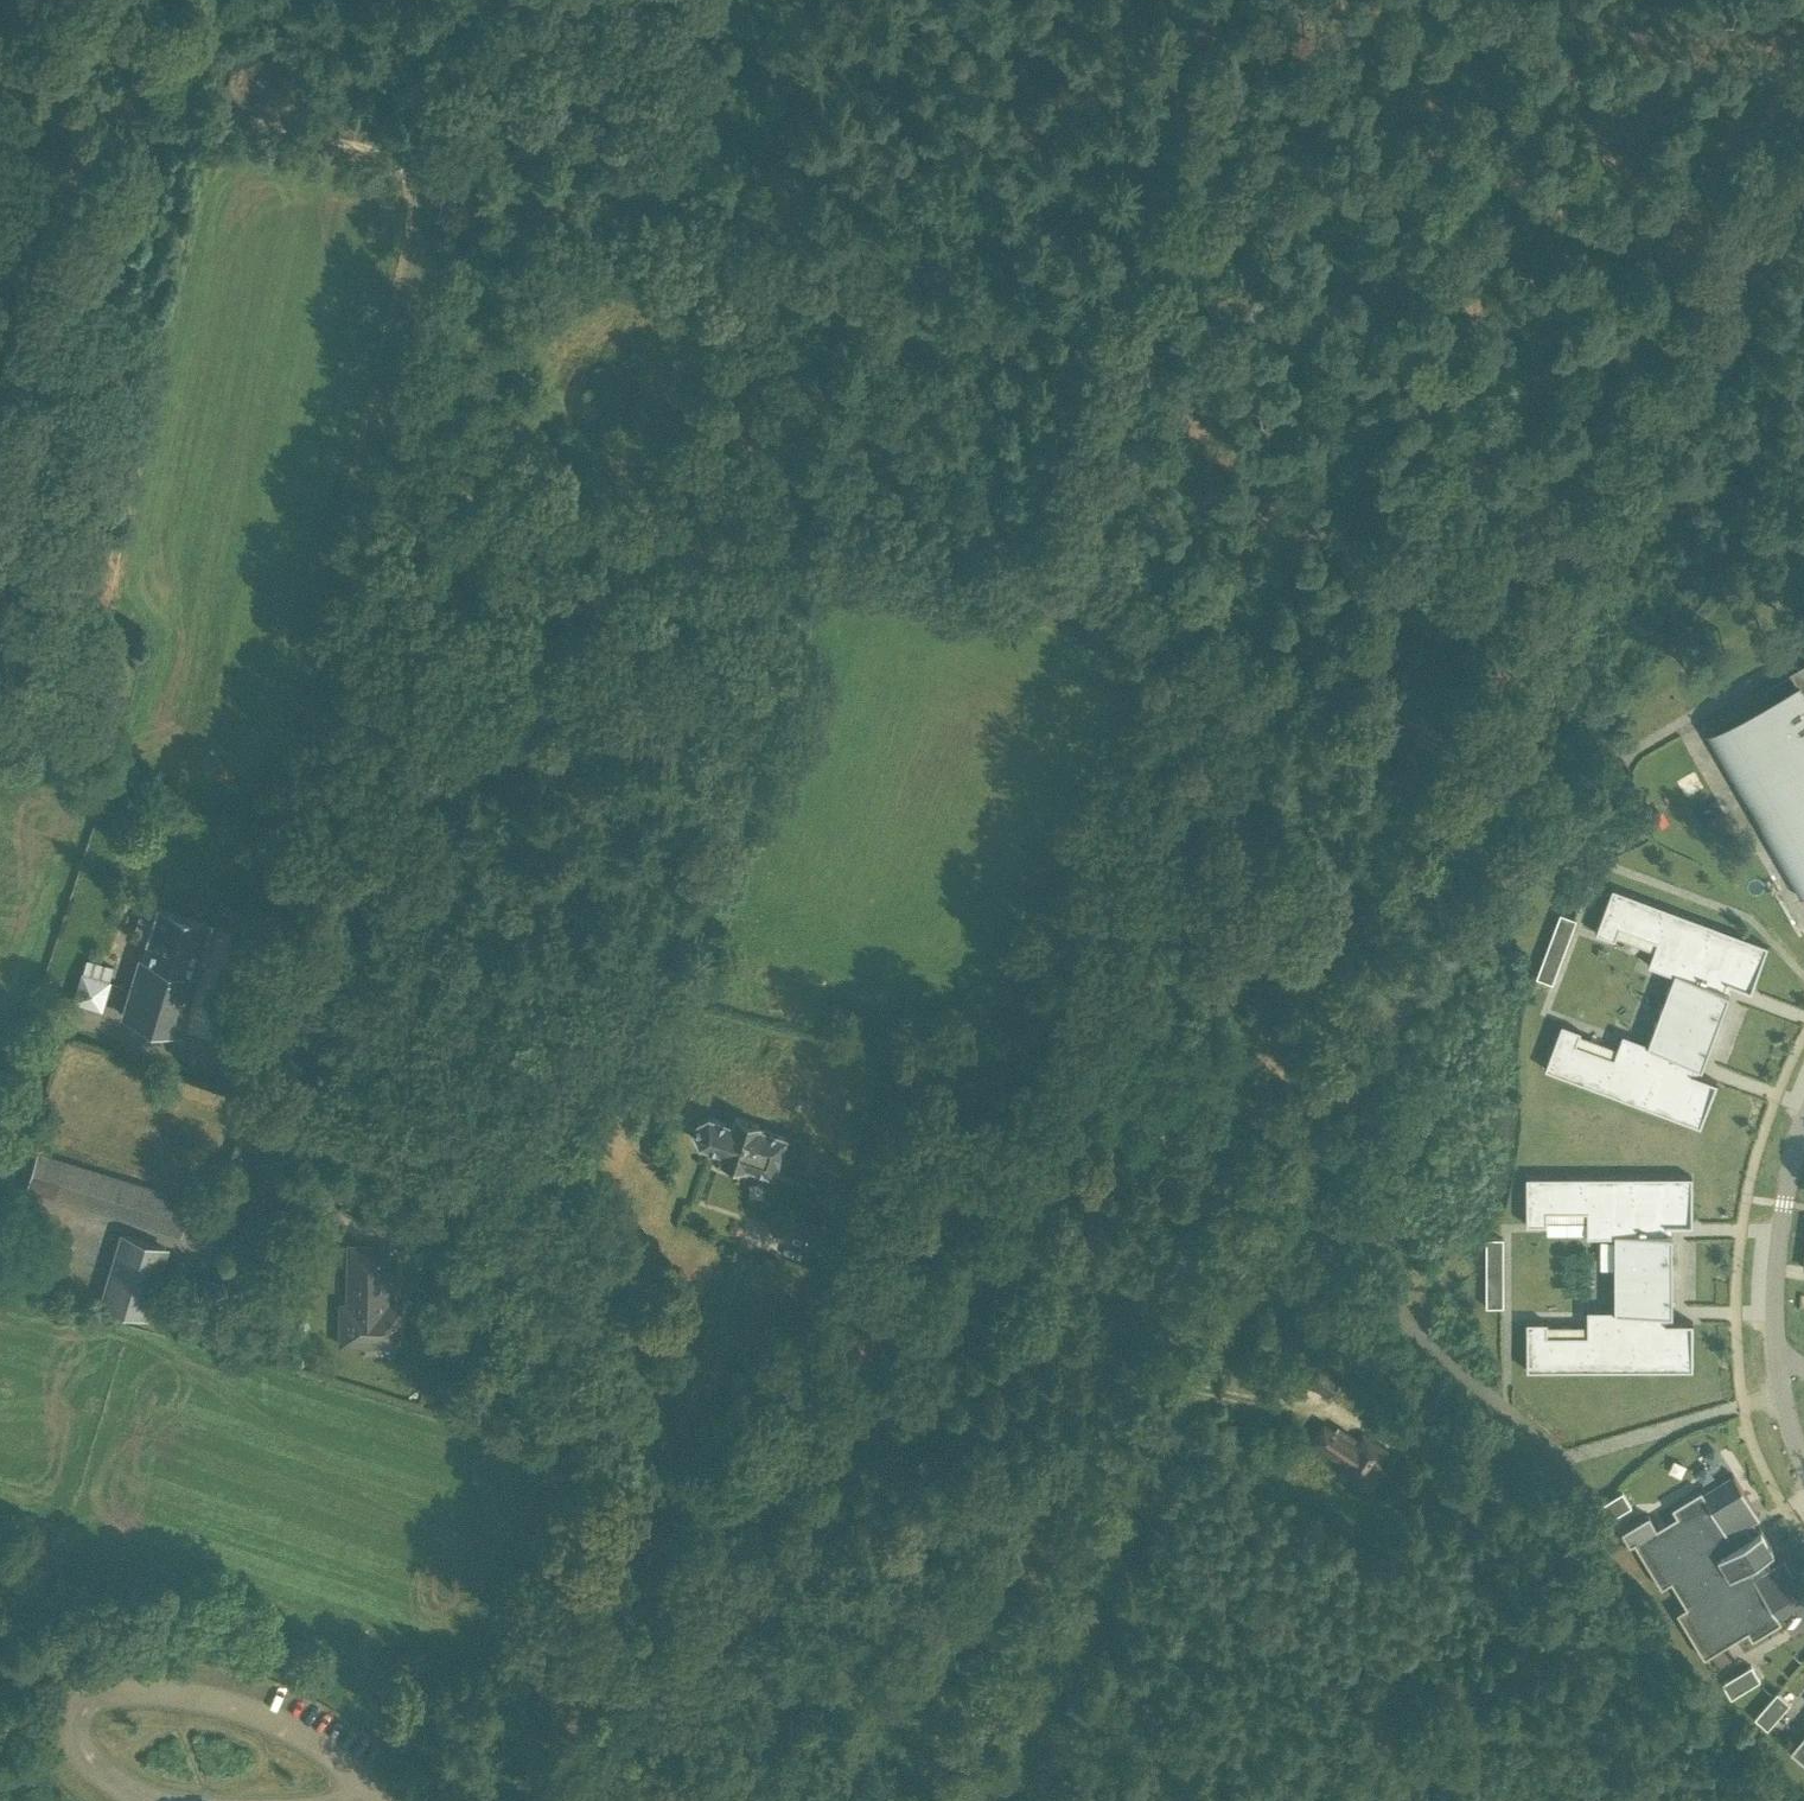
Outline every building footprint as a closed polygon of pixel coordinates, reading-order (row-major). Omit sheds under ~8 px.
[(1721,727),(1737,754),(1744,766),(1774,818),(1785,838),(1775,843),(1802,890),(1803,889),(1803,667),(1792,674),(1768,688),(1765,684),(1763,685),(1770,698),(1721,727)] [(1561,1022),(1544,1067),(1700,1125),(1717,1080),(1697,1073),(1692,1071),(1695,1062),(1701,1064),(1728,991),(1723,989),(1726,980),(1731,982),(1751,989),(1767,944),(1612,886),(1595,931),(1614,938),(1616,934),(1619,925),(1657,939),(1654,948),(1648,963),(1675,973),(1649,1042),(1622,1032),(1616,1048),(1613,1057),(1575,1043),(1579,1034),(1580,1029),(1561,1022)] [(212,923),(180,914),(160,907),(157,920),(139,914),(133,932),(151,937),(145,956),(142,955),(124,1013),(182,1031),(200,973),(196,972),(212,923)] [(1560,912),(1557,921),(1572,927),(1575,918),(1560,912)] [(110,979),(115,966),(88,958),(84,971),(76,998),(103,1007),(111,980),(110,979)] [(1539,968),(1536,976),(1551,982),(1555,973),(1539,968)] [(733,1123),(708,1115),(708,1117),(706,1116),(699,1120),(695,1131),(699,1139),(700,1139),(700,1141),(724,1149),(721,1157),(745,1165),(746,1163),(773,1171),(785,1135),(758,1126),(759,1124),(735,1116),(733,1123)] [(31,1178),(28,1186),(130,1217),(183,1233),(193,1199),(165,1191),(38,1153),(31,1178)] [(1692,1174),(1525,1175),(1526,1223),(1546,1223),(1546,1218),(1546,1209),(1587,1209),(1587,1218),(1587,1235),(1615,1235),(1615,1308),(1587,1308),(1587,1325),(1587,1334),(1547,1335),(1547,1325),(1547,1320),(1526,1320),(1526,1369),(1692,1369),(1692,1320),(1672,1320),(1666,1320),(1666,1310),(1672,1310),(1671,1232),(1666,1232),(1666,1223),(1671,1223),(1692,1223),(1692,1174)] [(800,1229),(813,1233),(817,1222),(804,1218),(800,1229)] [(146,1311),(165,1246),(125,1234),(106,1300),(146,1311)] [(1503,1237),(1486,1237),(1486,1246),(1503,1246),(1503,1237)] [(388,1315),(389,1243),(349,1243),(348,1315),(343,1315),(342,1341),(402,1342),(403,1316),(388,1315)] [(1503,1296),(1486,1296),(1486,1306),(1503,1306),(1503,1296)] [(1326,1394),(1331,1388),(1341,1373),(1315,1355),(1300,1376),(1326,1394)] [(1325,1426),(1315,1440),(1346,1462),(1341,1469),(1362,1483),(1364,1479),(1371,1483),(1381,1469),(1374,1464),(1384,1450),(1368,1439),(1360,1440),(1339,1425),(1334,1432),(1325,1426)] [(1622,1529),(1630,1543),(1634,1541),(1661,1585),(1671,1580),(1686,1604),(1676,1610),(1704,1656),(1747,1630),(1752,1638),(1781,1620),(1777,1613),(1803,1597),(1803,1588),(1784,1555),(1771,1564),(1764,1554),(1773,1548),(1761,1528),(1752,1533),(1746,1523),(1759,1515),(1734,1472),(1732,1473),(1734,1476),(1705,1494),(1701,1487),(1671,1505),(1676,1513),(1657,1525),(1649,1512),(1622,1529)] [(1604,1501),(1593,1507),(1602,1522),(1613,1516),(1604,1501)] [(1733,1674),(1722,1682),(1730,1696),(1742,1689),(1733,1674)] [(1764,1706),(1755,1716),(1767,1727),(1776,1717),(1764,1706)] [(1789,1749),(1803,1762),(1803,1732),(1789,1749)]
